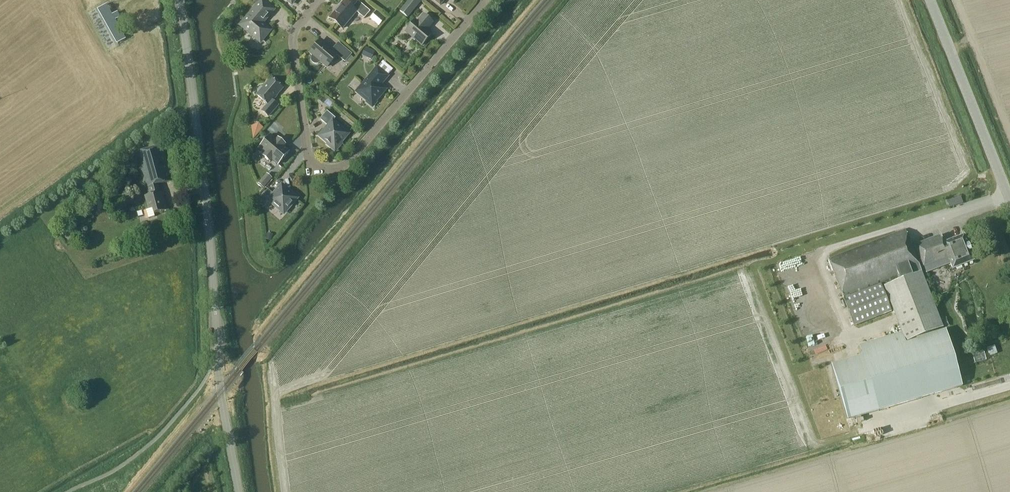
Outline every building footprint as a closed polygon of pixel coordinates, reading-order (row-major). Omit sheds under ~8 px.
[(273,10),(262,0),(241,25),(260,41),(270,30),(261,23),(273,10)] [(399,10),(408,17),(421,2),(419,0),(408,0),(399,10)] [(352,8),(344,1),(329,18),(342,29),(356,12),(364,18),(370,11),(358,1),(352,8)] [(112,15),(106,5),(97,10),(116,44),(125,39),(114,20),(119,17),(117,12),(112,15)] [(385,18),(377,11),(370,19),(379,26),(385,18)] [(415,20),(406,32),(422,45),(431,34),(426,30),(433,22),(424,15),(417,22),(415,20)] [(321,40),(310,53),(313,55),(312,58),(311,60),(313,62),(315,63),(318,63),(320,61),(326,67),(337,55),(345,61),(351,54),(338,43),(332,50),(321,40)] [(374,53),(366,49),(363,56),(370,60),(374,53)] [(388,76),(377,67),(356,92),(367,101),(366,102),(372,107),(376,102),(376,101),(386,89),(380,85),(388,76)] [(262,87),(260,87),(257,90),(258,93),(257,95),(267,104),(262,111),(268,116),(278,105),(272,100),(282,88),(271,78),(263,88),(262,87)] [(327,111),(320,119),(328,126),(319,136),(328,143),(327,144),(335,151),(342,143),(341,142),(348,134),(333,121),(335,118),(327,111)] [(278,137),(275,140),(270,136),(259,149),(265,154),(263,156),(270,162),(272,160),(278,165),(289,152),(284,148),(286,145),(278,137)] [(172,181),(161,146),(135,153),(145,188),(146,188),(148,195),(144,196),(148,210),(146,211),(148,218),(155,217),(154,214),(168,210),(162,191),(160,192),(157,185),(172,181)] [(272,178),(266,173),(258,183),(263,188),(272,178)] [(297,198),(281,185),(274,194),(267,189),(259,198),(260,204),(263,207),(269,201),(283,213),(297,198)] [(891,312),(882,289),(881,285),(920,270),(905,229),(828,259),(854,326),(891,312)] [(940,236),(916,246),(927,274),(951,264),(953,270),(973,262),(963,237),(943,245),(940,236)] [(883,286),(905,342),(943,328),(921,271),(883,286)] [(971,332),(978,341),(986,335),(978,326),(971,332)] [(831,365),(847,420),(962,386),(945,330),(916,339),(917,340),(905,343),(901,333),(859,345),(862,356),(831,365)] [(973,354),(976,363),(988,360),(985,351),(973,354)]
